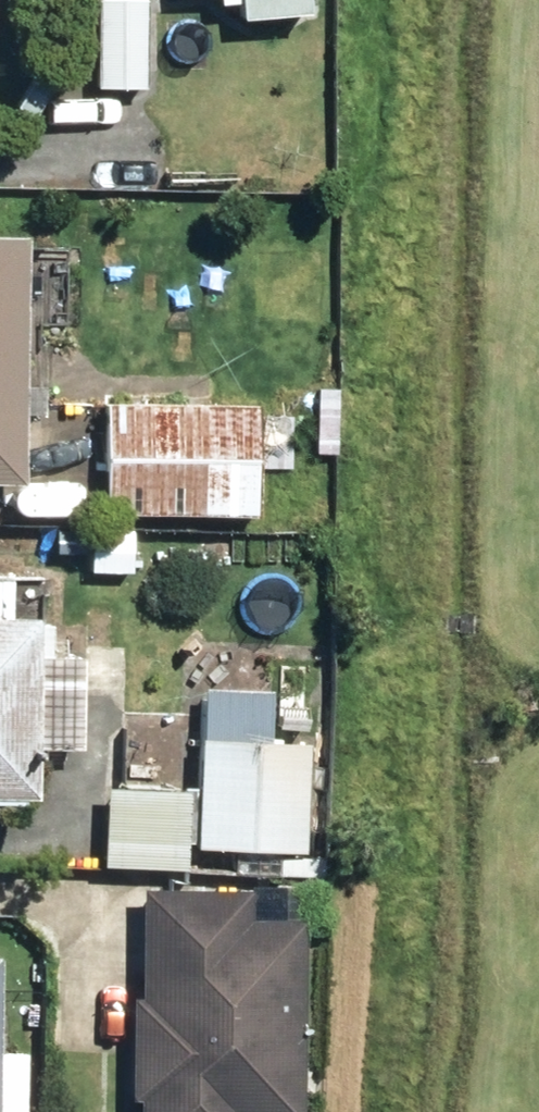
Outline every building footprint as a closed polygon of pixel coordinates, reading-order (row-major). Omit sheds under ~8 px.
[(137,84),(138,0),(67,0),(67,8),(61,7),(60,51),(64,51),(64,57),(92,58),(92,84),(137,84)] [(232,17),(299,13),(298,0),(210,0),(211,2),(230,1),(232,17)] [(13,482),(14,235),(0,235),(0,482),(13,482)] [(309,387),(310,453),(331,453),(331,387),(309,387)] [(97,512),(249,513),(250,405),(68,404),(68,486),(98,486),(97,512)] [(10,804),(10,799),(23,799),(24,747),(70,748),(72,655),(41,654),(41,622),(26,622),(26,615),(0,615),(1,570),(0,570),(0,803),(10,804)] [(221,873),(315,879),(317,859),(274,856),(274,851),(296,853),(302,744),(262,742),(264,702),(196,697),(188,847),(222,849),(221,873)] [(101,866),(177,869),(179,789),(103,786),(101,866)] [(296,919),(243,920),(242,888),(137,888),(136,996),(127,997),(127,1095),(136,1095),(135,1111),(296,1111),(296,919)] [(15,1053),(0,1053),(0,1111),(14,1111),(15,1053)]
